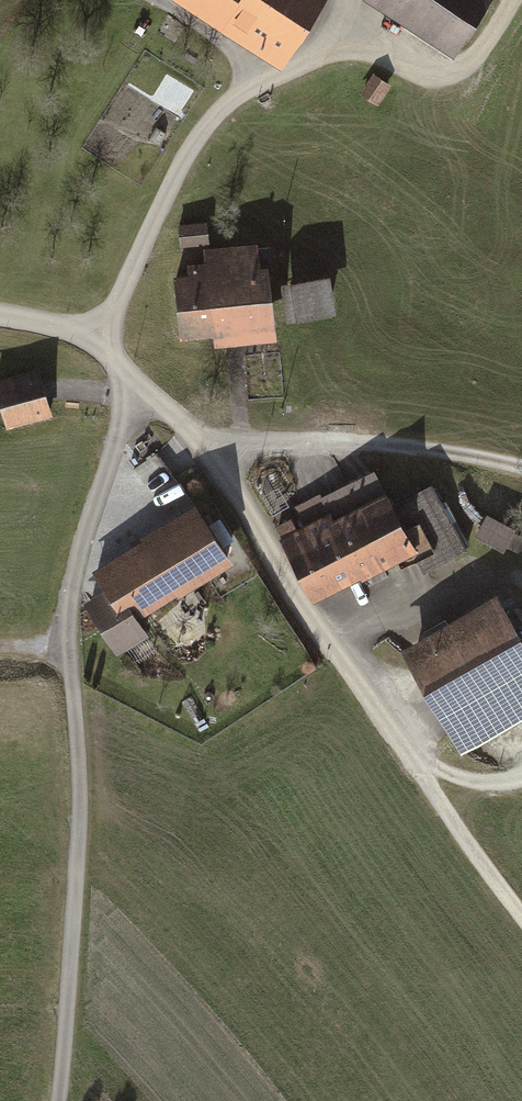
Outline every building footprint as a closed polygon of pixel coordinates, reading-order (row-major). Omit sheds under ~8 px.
[(226,38),(249,0),(178,0),(174,6),(226,38)] [(256,56),(290,0),(249,0),(226,38),(256,56)] [(256,56),(283,73),(327,0),(290,0),(256,56)] [(370,7),(459,63),(499,0),(374,0),(370,7)] [(392,90),(374,78),(360,97),(378,109),(392,90)] [(207,217),(174,218),(175,240),(208,239),(207,217)] [(215,339),(278,332),(269,247),(260,248),(259,239),(204,245),(205,254),(187,256),(188,267),(177,268),(184,331),(214,328),(215,339)] [(331,268),(284,277),(292,315),(339,306),(331,268)] [(0,375),(0,397),(7,426),(52,415),(39,365),(0,375)] [(378,465),(322,495),(361,569),(417,539),(406,518),(395,498),(378,465)] [(432,478),(395,498),(406,518),(418,512),(434,542),(415,552),(424,570),(468,547),(432,478)] [(311,595),(361,569),(322,495),(321,492),(295,506),(303,522),(296,526),(291,517),(277,524),(282,534),(279,535),(311,595)] [(144,535),(93,567),(105,585),(82,599),(116,653),(151,631),(139,613),(233,553),(198,497),(142,532),(144,535)] [(477,531),(521,555),(521,534),(486,514),(477,531)] [(402,645),(467,748),(521,714),(521,621),(499,584),(402,645)]
